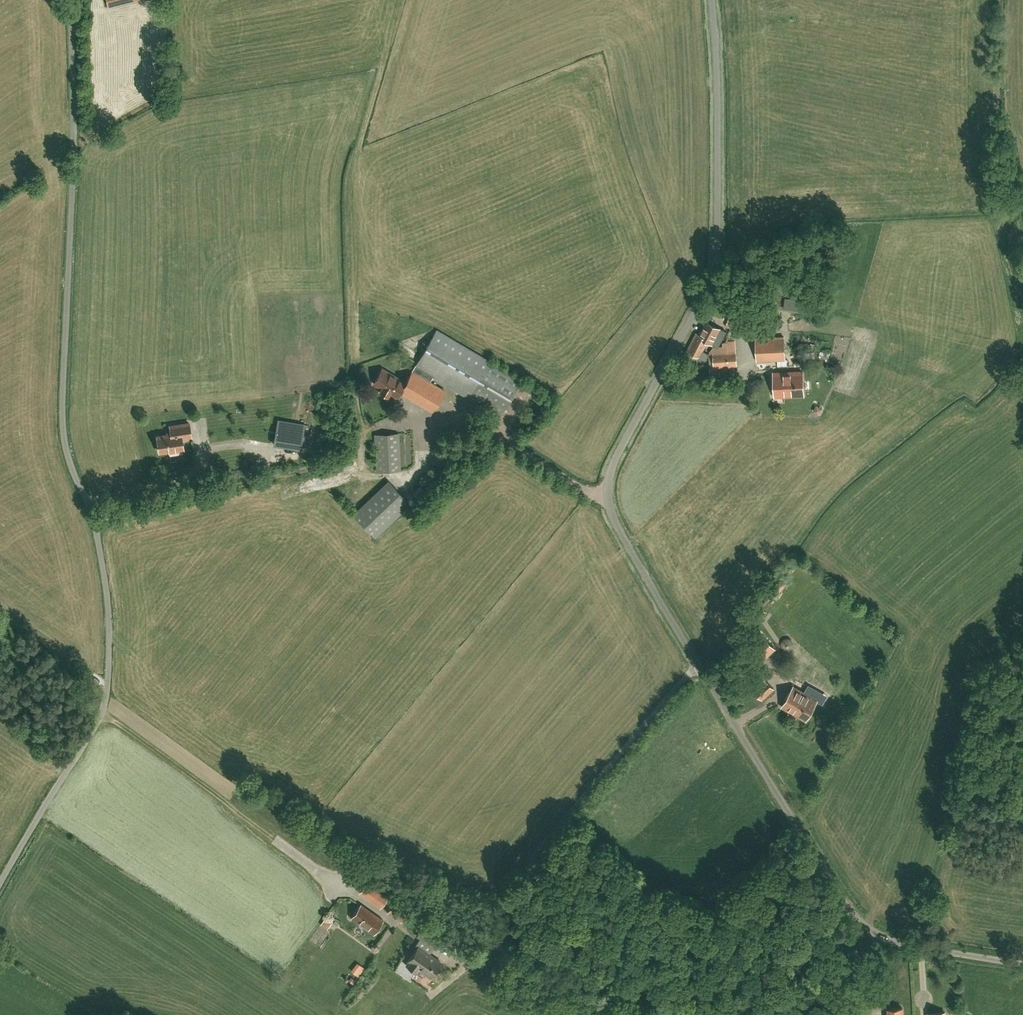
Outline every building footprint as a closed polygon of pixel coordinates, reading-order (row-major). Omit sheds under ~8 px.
[(806,312),(808,300),(783,296),(782,308),(806,312)] [(700,334),(697,332),(688,350),(699,356),(708,341),(712,343),(721,328),(707,320),(700,334)] [(436,329),(406,382),(382,368),(373,383),(382,388),(380,391),(388,396),(390,392),(397,397),(400,392),(432,411),(445,390),(430,381),(433,376),(500,415),(521,379),(436,329)] [(757,360),(785,359),(784,336),(756,338),(757,360)] [(724,365),(737,364),(736,350),(722,351),(724,365)] [(724,365),(722,351),(713,352),(714,366),(724,365)] [(804,394),(803,371),(774,372),(775,396),(804,394)] [(823,408),(819,406),(815,407),(813,411),(819,414),(823,408)] [(305,424),(296,422),(278,419),(274,443),(301,448),(305,424)] [(189,423),(170,425),(171,433),(157,435),(159,451),(169,450),(169,451),(183,449),(182,438),(191,436),(189,423)] [(375,434),(377,471),(401,469),(399,433),(375,434)] [(375,536),(399,514),(410,503),(388,479),(353,513),(375,536)] [(745,647),(758,660),(772,646),(760,633),(745,647)] [(774,688),(766,679),(761,674),(750,685),(762,699),(774,688)] [(808,678),(804,684),(811,688),(815,682),(808,678)] [(782,706),(806,719),(817,700),(793,686),(782,706)] [(376,887),(368,898),(380,907),(388,896),(376,887)] [(388,911),(401,920),(409,909),(396,900),(388,911)] [(360,904),(352,916),(374,933),(383,920),(360,904)] [(326,916),(320,924),(327,929),(333,921),(326,916)] [(425,925),(418,935),(434,947),(436,948),(443,938),(425,925)] [(419,945),(416,948),(408,960),(409,961),(406,964),(417,972),(419,968),(431,976),(441,961),(430,953),(419,945)] [(351,971),(358,977),(364,968),(357,963),(351,971)] [(836,999),(837,1013),(849,1012),(849,998),(836,999)] [(886,1014),(903,1014),(902,1007),(889,1008),(889,1014),(886,1014)]
